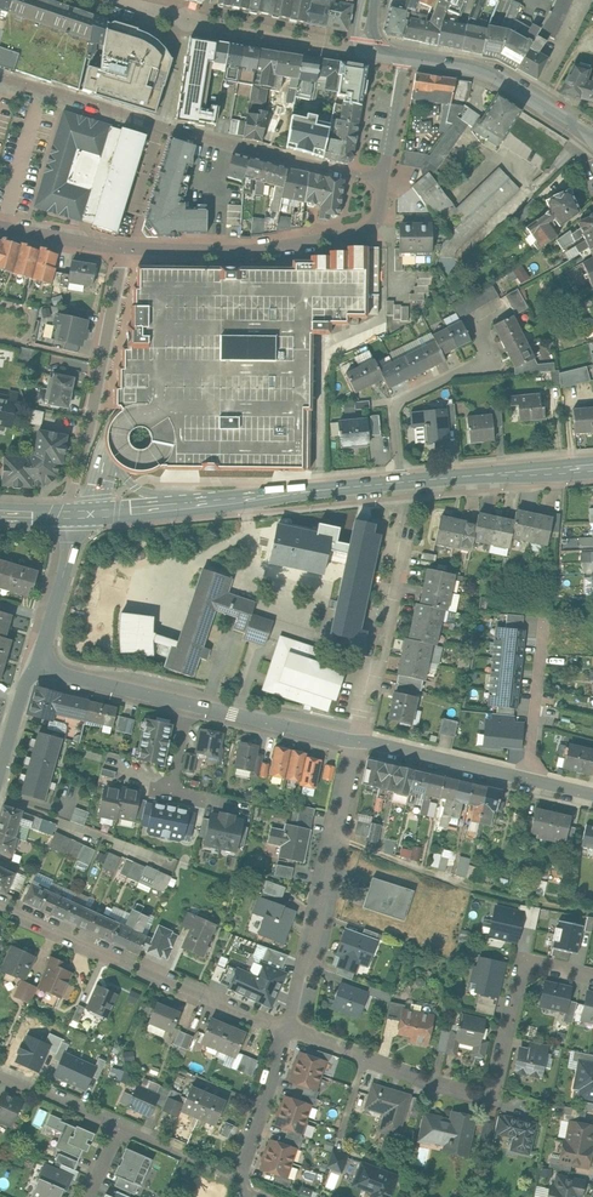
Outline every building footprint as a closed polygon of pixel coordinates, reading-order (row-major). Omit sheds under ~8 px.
[(44,0),(13,0),(9,12),(0,40),(0,68),(13,72),(14,70),(21,72),(44,0)] [(9,12),(13,0),(0,0),(0,9),(9,12)] [(74,9),(47,0),(44,0),(21,72),(51,82),(52,81),(74,9)] [(265,0),(219,0),(217,4),(262,14),(265,0)] [(287,0),(265,0),(262,14),(282,18),(287,0)] [(282,18),(306,23),(311,0),(287,0),(282,18)] [(322,0),(311,0),(306,23),(316,25),(322,0)] [(316,25),(326,27),(331,2),(331,0),(329,0),(322,0),(316,25)] [(400,6),(398,7),(390,6),(384,30),(388,35),(404,38),(407,18),(408,14),(413,15),(418,3),(419,0),(408,0),(407,2),(401,0),(400,6)] [(431,18),(430,23),(425,22),(422,42),(437,45),(442,21),(445,14),(446,11),(451,0),(439,0),(431,18)] [(446,11),(448,12),(460,17),(467,0),(451,0),(446,11)] [(469,18),(477,21),(486,0),(476,0),(469,18)] [(522,0),(542,9),(549,13),(556,0),(522,0)] [(549,14),(540,30),(551,35),(555,37),(572,0),(556,0),(549,13),(549,14)] [(352,6),(331,2),(326,27),(347,31),(352,6)] [(519,9),(510,5),(502,24),(511,27),(519,9)] [(0,9),(0,40),(9,12),(0,9)] [(74,9),(52,81),(79,90),(86,58),(90,43),(93,16),(74,9)] [(521,46),(506,38),(498,57),(517,68),(540,30),(549,14),(549,13),(542,9),(524,39),(521,46)] [(107,21),(93,16),(90,43),(86,58),(90,59),(88,67),(100,71),(102,54),(104,43),(107,21)] [(425,22),(407,18),(404,38),(422,42),(425,22)] [(449,23),(442,21),(437,45),(457,49),(461,50),(466,26),(462,25),(452,23),(453,20),(450,20),(449,23)] [(500,23),(491,20),(489,25),(487,30),(482,54),(498,57),(506,38),(511,27),(502,24),(500,23)] [(113,74),(124,25),(114,22),(110,23),(110,24),(107,23),(108,21),(107,21),(104,43),(105,43),(103,54),(102,54),(100,71),(113,74)] [(481,29),(475,28),(475,26),(467,22),(466,26),(461,50),(482,54),(487,30),(489,25),(483,22),(481,29)] [(142,82),(153,38),(147,34),(138,30),(138,29),(124,25),(113,74),(142,82)] [(540,30),(517,68),(537,79),(548,58),(538,53),(551,35),(540,30)] [(153,38),(142,82),(163,87),(164,87),(173,59),(171,59),(164,48),(158,42),(153,38)] [(200,63),(204,40),(190,38),(185,61),(183,82),(201,85),(201,84),(199,84),(201,71),(198,71),(200,63)] [(204,40),(200,63),(225,67),(229,44),(204,40)] [(244,47),(230,44),(229,44),(225,67),(240,70),(244,47)] [(258,49),(244,47),(240,70),(238,83),(247,84),(249,71),(254,72),(258,49)] [(278,53),(258,49),(254,72),(250,102),(264,104),(267,87),(272,88),(274,75),(278,53)] [(302,57),(278,53),(274,75),(281,77),(291,78),(289,88),(296,89),(298,80),(302,57)] [(319,59),(302,57),(298,80),(296,89),(296,93),(310,95),(312,85),(310,85),(310,81),(315,82),(316,82),(319,59)] [(340,62),(319,59),(316,82),(315,82),(315,87),(319,88),(322,89),(338,92),(340,82),(338,81),(340,62)] [(367,66),(340,62),(338,81),(340,82),(338,92),(345,92),(343,103),(361,106),(367,66)] [(574,66),(561,90),(560,93),(580,98),(585,80),(586,81),(589,70),(574,66)] [(113,74),(100,71),(88,67),(82,90),(94,94),(93,95),(155,114),(163,87),(142,82),(113,74)] [(240,70),(225,67),(223,80),(238,83),(240,70)] [(456,79),(416,74),(411,98),(433,102),(445,104),(441,121),(446,122),(445,122),(451,124),(456,117),(463,107),(450,105),(456,79)] [(281,77),(274,75),(272,88),(271,91),(279,92),(281,77)] [(591,82),(586,81),(585,80),(580,98),(592,101),(592,76),(591,82)] [(471,82),(456,79),(450,105),(463,107),(468,99),(471,82)] [(296,89),(289,88),(287,102),(294,103),(296,93),(296,89)] [(199,97),(181,92),(173,120),(191,124),(199,97)] [(486,114),(510,127),(521,110),(498,95),(486,114)] [(361,106),(343,103),(341,121),(358,125),(361,106)] [(480,115),(469,107),(460,119),(468,125),(472,128),(479,118),(480,115)] [(258,115),(248,113),(246,125),(243,139),(244,139),(244,138),(262,142),(267,112),(258,110),(258,115)] [(121,129),(121,130),(111,127),(111,125),(63,111),(34,207),(82,222),(82,221),(92,224),(92,225),(117,232),(146,136),(121,129)] [(510,127),(486,114),(482,120),(479,118),(472,128),(471,128),(498,145),(502,138),(502,139),(510,127)] [(429,155),(425,161),(436,170),(468,125),(460,119),(456,117),(451,124),(429,155)] [(338,121),(335,120),(334,128),(335,128),(334,131),(337,132),(335,140),(354,144),(358,125),(341,121),(338,121)] [(246,125),(238,122),(237,129),(230,127),(229,134),(243,139),(246,125)] [(164,159),(188,166),(192,167),(192,158),(196,144),(171,136),(164,159)] [(331,149),(353,154),(354,144),(335,140),(335,144),(332,143),(331,149)] [(554,157),(527,141),(518,155),(544,172),(554,157)] [(219,153),(195,148),(193,161),(216,166),(219,153)] [(353,154),(331,149),(325,148),(323,157),(346,164),(352,160),(353,154)] [(429,155),(403,151),(400,164),(420,168),(423,178),(428,174),(430,177),(436,170),(425,161),(429,155)] [(250,158),(232,153),(224,181),(243,187),(244,180),(244,177),(250,158)] [(250,158),(244,177),(244,180),(243,187),(243,192),(251,192),(252,179),(257,180),(263,162),(250,158)] [(188,166),(164,159),(158,179),(182,186),(188,166)] [(275,165),(263,162),(257,180),(255,193),(263,196),(264,183),(270,184),(275,165)] [(286,169),(275,165),(270,184),(276,186),(273,204),(280,205),(280,204),(286,169)] [(500,168),(471,195),(472,197),(480,205),(462,222),(451,233),(453,234),(462,244),(520,189),(500,168)] [(298,171),(286,169),(280,204),(288,205),(289,199),(293,200),(298,171)] [(308,173),(298,171),(293,200),(304,202),(308,173)] [(324,177),(308,173),(304,202),(321,206),(318,221),(320,222),(328,220),(338,215),(339,215),(343,187),(342,187),(342,183),(341,180),(339,180),(339,179),(325,177),(324,177)] [(423,178),(414,186),(412,187),(413,187),(412,188),(435,218),(448,208),(452,205),(453,204),(444,196),(430,177),(428,174),(423,178)] [(180,234),(182,201),(183,196),(180,195),(183,186),(182,186),(158,179),(146,220),(158,237),(180,237),(180,234)] [(566,192),(546,200),(550,209),(546,213),(553,222),(555,220),(560,226),(579,212),(572,195),(573,194),(574,193),(574,192),(574,191),(573,190),(572,189),(571,188),(570,188),(569,188),(568,188),(567,189),(566,190),(566,191),(566,192)] [(471,195),(456,209),(452,205),(448,208),(462,222),(480,205),(472,197),(471,195)] [(533,199),(524,208),(530,214),(539,205),(533,199)] [(182,201),(180,234),(207,234),(207,208),(187,208),(187,203),(182,201)] [(304,208),(293,206),(292,216),(303,218),(304,208)] [(279,209),(272,208),(269,233),(275,232),(278,216),(279,209)] [(544,215),(522,231),(527,237),(531,234),(536,242),(529,247),(533,253),(558,235),(550,224),(553,222),(546,213),(544,215)] [(291,218),(278,216),(275,232),(276,232),(290,230),(290,229),(291,218)] [(303,218),(292,216),(292,218),(291,218),(290,229),(302,226),(303,218)] [(557,240),(562,249),(584,236),(583,235),(592,230),(592,216),(585,219),(586,221),(579,224),(581,230),(572,234),(570,231),(557,240)] [(265,219),(253,217),(250,238),(263,236),(263,235),(265,219)] [(407,245),(408,224),(401,224),(399,226),(399,245),(407,245)] [(419,244),(419,224),(408,224),(407,245),(419,244)] [(419,224),(419,244),(431,244),(431,226),(429,224),(419,224)] [(583,235),(584,236),(589,248),(592,245),(592,230),(583,235)] [(453,234),(445,242),(439,257),(453,257),(456,249),(462,244),(453,234)] [(5,240),(6,238),(4,237),(2,238),(1,241),(2,241),(0,246),(0,269),(13,272),(21,245),(20,245),(5,240)] [(32,246),(21,243),(20,245),(21,245),(13,272),(12,273),(31,278),(32,278),(40,251),(40,250),(31,248),(32,246)] [(407,245),(399,245),(399,248),(399,256),(402,256),(430,256),(431,244),(419,244),(407,245)] [(577,255),(580,260),(581,263),(583,262),(588,259),(592,257),(592,245),(589,248),(577,255)] [(51,250),(40,247),(40,250),(40,251),(32,278),(31,278),(31,279),(51,284),(55,268),(54,268),(58,254),(51,252),(51,250)] [(156,470),(159,468),(163,468),(163,469),(309,471),(309,434),(309,422),(309,418),(310,414),(309,411),(311,411),(311,375),(312,334),(315,334),(330,335),(330,325),(348,325),(348,317),(366,318),(367,247),(347,247),(347,252),(341,252),(329,252),(329,257),(311,257),(310,261),(292,261),(292,268),(290,268),(223,268),(219,268),(214,268),(190,267),(164,267),(147,267),(137,267),(137,276),(137,287),(133,287),(133,307),(131,307),(131,326),(127,326),(127,337),(127,342),(127,347),(121,347),(121,367),(118,367),(118,375),(118,383),(118,387),(114,387),(114,406),(114,408),(118,408),(119,410),(116,412),(113,415),(110,419),(107,425),(105,430),(104,436),(104,442),(105,446),(107,452),(108,455),(111,460),(115,464),(119,468),(126,472),(131,473),(137,474),(144,474),(150,472),(156,470)] [(378,248),(367,247),(367,314),(378,314),(378,248)] [(577,255),(570,259),(573,264),(580,260),(577,255)] [(588,259),(583,262),(592,287),(592,257),(588,259)] [(96,265),(71,261),(69,274),(68,283),(92,287),(96,265)] [(521,265),(513,270),(521,283),(529,278),(521,265)] [(69,274),(55,272),(53,286),(67,288),(68,283),(69,274)] [(491,284),(484,288),(492,300),(499,296),(491,284)] [(492,300),(484,288),(478,291),(485,304),(492,300)] [(518,289),(505,296),(508,302),(521,296),(518,289)] [(478,291),(472,295),(479,308),(485,304),(478,291)] [(472,295),(466,299),(473,311),(479,308),(472,295)] [(521,296),(508,302),(512,308),(524,302),(521,296)] [(580,302),(584,310),(589,308),(592,306),(592,297),(580,302)] [(466,299),(459,303),(466,315),(473,311),(466,299)] [(524,302),(512,308),(515,315),(528,308),(524,302)] [(459,303),(452,307),(459,320),(466,315),(459,303)] [(88,314),(75,311),(74,318),(87,321),(88,314)] [(74,318),(56,314),(51,339),(65,342),(79,345),(82,346),(83,338),(86,339),(87,331),(85,330),(87,321),(74,318)] [(512,315),(492,325),(500,339),(519,330),(512,315)] [(461,321),(446,329),(456,348),(471,341),(461,321)] [(456,348),(446,329),(432,336),(434,341),(441,355),(456,348)] [(519,330),(500,339),(507,354),(526,344),(519,330)] [(441,355),(434,341),(421,348),(430,368),(444,360),(441,355)] [(79,345),(65,342),(63,349),(78,352),(79,345)] [(526,344),(507,354),(514,368),(534,358),(526,344)] [(30,349),(20,347),(17,362),(32,364),(34,350),(30,349)] [(421,348),(407,355),(416,375),(430,368),(421,348)] [(345,372),(374,358),(370,349),(341,362),(345,372)] [(49,354),(34,350),(32,364),(33,364),(42,366),(47,367),(49,354)] [(407,355),(393,362),(402,382),(416,375),(407,355)] [(374,360),(359,366),(369,386),(383,379),(379,370),(374,360)] [(393,362),(379,370),(383,379),(388,389),(402,382),(393,362)] [(553,362),(543,364),(544,372),(551,371),(554,371),(553,362)] [(42,366),(33,364),(32,371),(40,373),(42,366)] [(543,364),(526,365),(526,373),(544,372),(543,364)] [(359,366),(345,373),(355,393),(369,386),(359,366)] [(586,366),(559,373),(560,385),(561,388),(590,381),(586,366)] [(554,371),(551,371),(552,386),(560,385),(559,373),(559,370),(554,371)] [(65,376),(57,374),(57,376),(54,375),(54,378),(50,377),(48,389),(70,393),(73,379),(64,377),(65,376)] [(70,393),(48,389),(45,400),(49,401),(48,404),(51,404),(51,406),(58,407),(59,406),(67,407),(70,393)] [(0,395),(0,424),(10,426),(15,403),(7,401),(8,396),(0,395)] [(539,396),(509,399),(510,405),(518,404),(519,421),(531,419),(544,417),(543,407),(540,408),(539,396)] [(369,401),(355,402),(356,410),(370,408),(369,401)] [(454,404),(447,405),(447,410),(445,410),(446,422),(455,421),(454,404)] [(500,404),(493,404),(494,420),(502,419),(500,404)] [(572,409),(574,434),(592,432),(592,407),(572,409)] [(32,422),(42,424),(45,412),(35,409),(32,422)] [(445,410),(412,413),(413,427),(423,426),(423,428),(424,428),(425,443),(448,441),(446,422),(445,410)] [(491,414),(466,417),(467,431),(468,431),(469,440),(493,437),(491,414)] [(379,415),(370,416),(372,436),(380,435),(379,415)] [(366,420),(339,423),(340,432),(339,432),(340,436),(341,446),(368,444),(366,420)] [(30,458),(4,457),(2,486),(31,488),(31,485),(44,486),(46,484),(47,485),(55,479),(54,477),(57,475),(59,464),(62,464),(67,436),(39,430),(34,455),(30,458)] [(534,515),(516,511),(514,522),(511,536),(529,540),(534,515)] [(560,514),(553,513),(552,519),(552,520),(550,532),(559,533),(560,514)] [(496,518),(478,514),(476,525),(473,539),(491,543),(496,518)] [(552,519),(534,515),(529,540),(547,544),(550,532),(552,520),(552,519)] [(458,521),(440,517),(435,542),(453,546),(458,521)] [(514,522),(496,518),(491,543),(509,547),(511,536),(514,522)] [(355,520),(331,634),(346,637),(343,651),(361,655),(366,631),(359,630),(379,535),(372,533),(374,525),(375,525),(355,520)] [(476,525),(458,521),(453,546),(471,550),(471,549),(473,539),(476,525)] [(580,538),(580,546),(592,546),(592,538),(580,538)] [(491,543),(473,539),(471,549),(489,553),(491,543)] [(581,554),(581,562),(584,562),(592,562),(592,554),(581,554)] [(6,562),(0,583),(0,588),(28,596),(31,586),(33,587),(38,571),(6,562)] [(592,562),(584,562),(584,572),(590,572),(592,570),(592,562)] [(255,603),(227,593),(232,579),(203,569),(178,643),(177,648),(171,647),(164,667),(193,677),(193,676),(199,657),(206,660),(210,649),(202,647),(215,609),(237,617),(233,628),(245,632),(251,615),(255,603)] [(454,574),(428,569),(425,587),(450,592),(453,579),(454,574)] [(584,579),(584,587),(592,587),(592,579),(584,579)] [(450,592),(425,587),(421,604),(421,605),(442,609),(442,610),(446,611),(446,610),(450,592)] [(584,587),(585,595),(592,594),(592,587),(584,587)] [(459,594),(450,592),(446,610),(455,612),(459,594)] [(488,598),(481,597),(479,611),(486,612),(488,598)] [(442,609),(421,605),(421,604),(417,604),(413,622),(438,627),(442,610),(442,609)] [(451,630),(455,612),(446,610),(446,611),(442,610),(438,627),(451,630)] [(5,638),(12,615),(0,612),(0,637),(5,638)] [(153,617),(121,613),(120,624),(119,636),(120,652),(144,652),(144,655),(152,655),(152,641),(171,647),(177,648),(178,643),(154,635),(154,634),(152,633),(153,617)] [(273,622),(251,615),(245,632),(244,635),(266,642),(267,640),(267,639),(271,627),(273,622)] [(438,627),(413,622),(410,639),(431,644),(435,645),(438,627)] [(524,646),(525,630),(494,627),(493,643),(524,646)] [(0,637),(0,680),(12,640),(5,638),(0,637)] [(280,637),(263,689),(327,710),(331,698),(280,681),(289,653),(314,662),(318,649),(280,637)] [(431,644),(410,639),(406,638),(402,656),(427,662),(431,644)] [(522,661),(524,646),(493,643),(491,658),(522,661)] [(439,646),(435,645),(431,644),(427,662),(436,664),(439,646)] [(314,662),(289,653),(280,681),(331,698),(335,699),(344,672),(314,662)] [(427,662),(402,656),(398,675),(423,680),(427,662)] [(521,677),(522,661),(491,658),(489,674),(521,677)] [(460,659),(459,669),(468,671),(470,661),(460,659)] [(519,693),(521,677),(489,674),(488,689),(519,693)] [(423,680),(398,675),(397,683),(398,683),(416,689),(421,691),(423,680)] [(416,689),(398,683),(396,692),(415,697),(416,689)] [(57,694),(37,688),(29,713),(50,719),(53,708),(57,694)] [(517,708),(519,693),(488,689),(486,705),(498,706),(515,708),(517,708)] [(396,692),(395,692),(389,719),(411,724),(417,697),(415,697),(396,692)] [(89,701),(57,694),(53,708),(70,712),(71,711),(86,715),(89,701)] [(117,707),(89,701),(86,715),(85,720),(113,727),(117,707)] [(497,715),(514,717),(515,708),(498,706),(497,715)] [(86,715),(71,711),(70,712),(65,739),(80,743),(85,720),(86,715)] [(501,746),(522,748),(524,725),(522,725),(522,722),(514,721),(514,717),(497,715),(494,714),(493,720),(486,719),(483,748),(501,750),(501,746)] [(135,720),(120,716),(116,730),(132,734),(135,720)] [(458,721),(443,718),(439,733),(454,737),(458,721)] [(146,719),(138,759),(162,765),(166,747),(168,747),(170,740),(168,739),(171,724),(146,719)] [(222,734),(202,729),(201,731),(199,732),(197,739),(199,741),(197,752),(207,754),(206,757),(217,759),(222,734)] [(61,739),(39,733),(30,763),(52,769),(61,739)] [(258,745),(241,742),(239,749),(237,750),(236,754),(238,756),(235,767),(252,771),(253,771),(256,753),(258,745)] [(569,745),(564,767),(591,774),(592,764),(592,750),(569,745)] [(291,750),(275,747),(269,775),(285,779),(291,750)] [(306,753),(291,750),(285,779),(300,782),(306,757),(306,753)] [(196,755),(186,753),(183,770),(193,772),(196,755)] [(263,755),(256,753),(253,771),(252,771),(251,775),(259,776),(262,762),(263,755)] [(322,760),(306,757),(300,782),(300,785),(315,788),(322,760)] [(384,763),(368,759),(362,784),(379,787),(380,784),(384,763)] [(269,764),(262,762),(259,776),(266,778),(269,764)] [(52,769),(30,763),(22,793),(44,799),(52,769)] [(399,767),(384,763),(380,784),(389,786),(388,790),(394,792),(399,767)] [(335,766),(326,764),(323,779),(332,780),(335,766)] [(414,770),(399,767),(394,792),(396,792),(396,793),(408,796),(409,791),(414,770)] [(116,772),(102,768),(100,775),(114,779),(116,772)] [(429,774),(414,770),(409,791),(419,794),(418,798),(423,799),(429,774)] [(444,777),(429,774),(423,799),(420,815),(426,817),(430,800),(429,800),(430,797),(439,799),(440,797),(444,777)] [(458,780),(444,777),(440,797),(446,799),(443,815),(450,816),(458,780)] [(458,780),(450,816),(455,817),(459,818),(462,803),(468,804),(472,784),(458,780)] [(389,786),(380,784),(379,787),(377,798),(386,800),(387,796),(393,797),(394,792),(388,790),(389,786)] [(487,787),(472,784),(468,804),(466,812),(473,814),(471,821),(479,823),(487,787)] [(122,790),(107,787),(104,789),(98,815),(117,819),(117,817),(117,816),(122,790)] [(501,790),(487,787),(479,823),(486,825),(489,825),(493,810),(501,812),(504,802),(499,801),(501,790)] [(138,791),(122,788),(122,790),(117,816),(117,817),(135,820),(139,799),(140,795),(138,791)] [(146,800),(139,799),(135,820),(142,822),(146,803),(146,800)] [(146,803),(142,822),(141,824),(148,826),(153,805),(146,803)] [(168,806),(153,803),(153,805),(148,826),(147,831),(148,831),(150,834),(161,836),(168,806)] [(315,808),(301,805),(299,812),(314,816),(315,808)] [(2,806),(0,814),(0,819),(21,825),(29,828),(32,821),(20,817),(22,811),(2,806)] [(189,810),(168,806),(161,836),(179,840),(182,838),(183,839),(184,834),(189,813),(189,810)] [(89,812),(75,807),(70,821),(84,826),(89,812)] [(553,813),(535,809),(534,817),(530,832),(548,836),(553,813)] [(314,816),(299,812),(296,827),(307,829),(306,830),(310,831),(314,816)] [(189,813),(184,834),(191,835),(196,814),(189,813)] [(220,816),(211,815),(210,819),(206,838),(205,843),(220,847),(227,814),(221,813),(220,816)] [(570,817),(553,813),(548,836),(565,840),(568,826),(570,817)] [(234,815),(227,814),(220,847),(236,850),(237,845),(241,825),(242,821),(233,819),(234,815)] [(450,816),(443,815),(442,818),(443,818),(441,827),(447,829),(449,820),(450,816)] [(534,817),(527,816),(523,830),(530,832),(534,817)] [(210,819),(203,817),(199,836),(206,838),(210,819)] [(0,819),(0,833),(14,837),(16,831),(19,831),(21,825),(0,819)] [(56,824),(42,819),(39,827),(53,832),(56,824)] [(371,823),(358,820),(355,834),(368,837),(371,823)] [(380,825),(371,823),(368,837),(368,840),(376,842),(380,825)] [(486,825),(479,823),(475,839),(483,841),(486,825)] [(296,827),(285,824),(284,831),(272,828),(268,843),(281,846),(279,857),(304,862),(306,850),(302,849),(306,830),(307,829),(296,827)] [(586,825),(587,824),(586,824),(581,846),(592,849),(592,827),(586,825)] [(248,827),(241,825),(237,845),(244,846),(248,827)] [(575,828),(568,826),(565,840),(572,841),(575,828)] [(56,831),(49,847),(65,854),(72,839),(56,831)] [(0,833),(0,852),(12,855),(14,847),(17,848),(19,839),(14,837),(0,833)] [(83,844),(72,839),(65,854),(76,859),(83,844)] [(95,850),(83,844),(76,859),(88,865),(95,850)] [(412,848),(402,846),(400,855),(410,859),(412,848)] [(419,850),(412,848),(410,859),(416,861),(419,850)] [(121,857),(109,852),(102,867),(114,873),(121,857)] [(441,854),(434,853),(431,866),(438,867),(441,854)] [(449,858),(441,856),(438,869),(446,871),(449,858)] [(470,859),(460,856),(455,875),(466,877),(468,866),(470,859)] [(126,858),(119,873),(126,877),(133,861),(126,858)] [(145,866),(133,861),(126,877),(139,882),(145,866)] [(293,868),(277,864),(274,875),(291,879),(293,868)] [(479,869),(468,866),(466,877),(475,881),(479,869)] [(0,868),(0,891),(5,893),(15,872),(6,867),(4,870),(0,868)] [(151,867),(144,883),(152,886),(159,871),(151,867)] [(479,869),(475,881),(482,883),(485,871),(479,869)] [(167,874),(159,871),(152,886),(160,890),(167,874)] [(167,874),(160,890),(165,892),(171,876),(167,874)] [(368,893),(409,907),(414,891),(373,878),(368,893)] [(39,883),(33,880),(24,901),(40,909),(48,891),(49,888),(41,885),(39,887),(37,886),(39,883)] [(266,880),(262,891),(280,898),(282,898),(286,887),(266,880)] [(546,883),(539,881),(536,893),(544,895),(546,883)] [(76,893),(64,888),(61,894),(51,914),(64,920),(72,902),(76,893)] [(54,894),(48,891),(40,909),(51,914),(61,894),(56,891),(54,894)] [(280,898),(262,891),(260,898),(277,904),(280,898)] [(409,907),(368,893),(363,908),(405,921),(409,907)] [(260,898),(259,898),(254,912),(266,916),(259,934),(282,942),(293,911),(282,907),(283,906),(277,904),(260,898)] [(78,905),(72,902),(64,920),(76,925),(85,905),(80,902),(78,905)] [(143,907),(135,904),(132,910),(140,913),(141,910),(143,907)] [(90,907),(85,905),(76,925),(88,931),(96,913),(89,910),(90,907)] [(533,907),(521,905),(519,912),(523,913),(520,926),(528,928),(533,907)] [(519,912),(496,907),(493,920),(484,918),(481,933),(490,935),(516,941),(520,926),(523,913),(519,912)] [(125,926),(119,924),(111,941),(125,948),(140,913),(132,910),(125,926)] [(198,917),(188,912),(182,925),(192,930),(198,917)] [(102,916),(96,913),(88,931),(100,936),(109,916),(103,914),(102,916)] [(140,913),(125,948),(138,954),(151,923),(146,921),(148,916),(140,913)] [(114,918),(109,916),(100,936),(111,941),(119,924),(113,921),(114,918)] [(192,930),(184,948),(202,956),(207,945),(205,945),(214,924),(198,917),(192,930)] [(580,940),(583,926),(558,920),(555,934),(580,940)] [(172,931),(159,925),(153,939),(146,936),(142,947),(148,950),(147,952),(160,958),(161,956),(167,959),(172,948),(173,947),(178,936),(171,933),(172,931)] [(378,934),(364,928),(361,935),(375,941),(378,934)] [(341,942),(372,954),(377,941),(375,941),(361,935),(345,930),(341,942)] [(577,954),(580,940),(555,934),(552,948),(577,954)] [(372,954),(341,942),(336,954),(341,956),(337,966),(338,967),(354,973),(355,973),(359,963),(367,966),(372,954)] [(33,956),(11,947),(1,970),(6,972),(4,977),(11,980),(15,979),(16,976),(23,978),(25,979),(30,968),(28,967),(33,956)] [(279,952),(268,947),(261,963),(268,966),(281,972),(288,955),(279,951),(279,952)] [(63,962),(51,957),(48,964),(50,964),(39,987),(60,997),(71,973),(60,968),(63,962)] [(505,963),(480,957),(478,968),(474,968),(471,983),(485,986),(483,993),(483,994),(497,997),(505,963)] [(253,998),(268,966),(261,963),(260,965),(256,963),(251,975),(245,973),(237,969),(229,987),(246,995),(253,998)] [(211,979),(220,983),(226,969),(217,965),(211,979)] [(220,983),(229,987),(237,969),(228,965),(226,969),(220,983)] [(268,966),(253,998),(271,1006),(285,974),(281,972),(268,966)] [(354,973),(338,967),(336,974),(352,979),(354,973)] [(37,987),(22,980),(14,996),(30,1003),(37,987)] [(570,989),(544,983),(539,1005),(565,1010),(566,1010),(568,1000),(570,989)] [(367,994),(340,984),(332,1006),(360,1017),(368,995),(368,994),(367,994)] [(117,994),(98,985),(87,1009),(106,1018),(117,994)] [(391,994),(370,986),(367,994),(368,994),(368,995),(389,1002),(391,994)] [(497,997),(483,994),(483,993),(480,992),(477,1003),(495,1007),(497,997)] [(587,992),(584,1005),(581,1019),(582,1019),(592,1021),(592,993),(587,992)] [(56,1000),(44,995),(41,1002),(53,1007),(56,1000)] [(577,1002),(568,1000),(566,1010),(565,1010),(562,1021),(572,1023),(573,1021),(577,1003),(577,1002)] [(405,1005),(390,1001),(386,1018),(401,1021),(403,1010),(404,1010),(405,1005)] [(180,1013),(157,1003),(150,1021),(173,1031),(179,1017),(180,1013)] [(577,1003),(573,1021),(581,1023),(582,1019),(581,1019),(584,1005),(577,1003)] [(78,1004),(71,1020),(78,1023),(85,1007),(78,1004)] [(404,1010),(403,1010),(401,1021),(399,1029),(412,1032),(411,1041),(427,1044),(433,1016),(404,1010)] [(485,1021),(461,1015),(457,1033),(455,1040),(457,1040),(475,1044),(473,1054),(484,1056),(487,1042),(480,1040),(485,1021)] [(228,1026),(211,1019),(201,1043),(218,1050),(228,1026)] [(245,1033),(228,1026),(218,1050),(235,1057),(245,1033)] [(186,1033),(179,1031),(174,1044),(180,1047),(186,1033)] [(457,1033),(450,1031),(445,1053),(454,1054),(457,1040),(455,1040),(457,1033)] [(50,1047),(48,1050),(56,1054),(62,1041),(63,1039),(50,1033),(45,1044),(50,1047)] [(192,1036),(186,1033),(180,1047),(186,1050),(192,1036)] [(27,1036),(17,1060),(39,1070),(48,1050),(50,1047),(45,1044),(27,1036)] [(54,1059),(61,1062),(64,1053),(65,1054),(69,1044),(62,1041),(56,1054),(54,1059)] [(548,1046),(530,1042),(528,1053),(545,1058),(545,1057),(548,1046)] [(331,1055),(317,1050),(315,1057),(325,1060),(329,1062),(331,1055)] [(528,1053),(519,1051),(515,1069),(518,1070),(518,1072),(524,1074),(525,1071),(531,1073),(531,1075),(537,1077),(538,1074),(541,1075),(543,1067),(545,1058),(528,1053)] [(574,1051),(572,1060),(579,1062),(579,1061),(592,1064),(592,1055),(574,1051)] [(315,1057),(300,1052),(295,1067),(320,1075),(325,1060),(315,1057)] [(55,1075),(70,1082),(80,1060),(65,1054),(64,1053),(61,1062),(55,1075)] [(251,1057),(243,1054),(237,1070),(244,1073),(251,1057)] [(251,1057),(244,1073),(251,1076),(258,1060),(251,1057)] [(552,1058),(545,1057),(545,1058),(543,1067),(550,1068),(552,1058)] [(95,1067),(92,1076),(98,1079),(106,1061),(99,1058),(95,1067)] [(80,1060),(70,1082),(85,1089),(92,1076),(95,1067),(80,1060)] [(579,1061),(579,1062),(575,1087),(581,1088),(580,1096),(587,1097),(587,1099),(592,1100),(592,1064),(579,1061)] [(110,1077),(125,1080),(127,1070),(112,1067),(110,1077)] [(320,1075),(295,1067),(290,1082),(304,1087),(315,1090),(320,1075)] [(410,1096),(373,1084),(366,1107),(385,1114),(380,1131),(397,1136),(410,1096)] [(171,1090),(160,1085),(156,1094),(158,1095),(154,1104),(163,1108),(168,1097),(171,1090)] [(156,1094),(137,1086),(128,1107),(149,1116),(154,1104),(158,1095),(156,1094)] [(208,1094),(191,1087),(181,1111),(198,1118),(208,1094)] [(315,1090),(304,1087),(302,1094),(316,1098),(318,1091),(315,1090)] [(3,1093),(0,1101),(0,1122),(2,1121),(11,1125),(22,1101),(3,1093)] [(226,1102),(208,1094),(198,1118),(216,1126),(226,1102)] [(316,1098),(302,1094),(300,1100),(311,1104),(316,1106),(319,1099),(316,1098)] [(300,1100),(285,1096),(280,1111),(306,1119),(311,1104),(300,1100)] [(163,1108),(162,1110),(169,1113),(175,1100),(168,1097),(163,1108)] [(421,1099),(413,1098),(410,1112),(418,1113),(421,1099)] [(182,1103),(175,1100),(169,1113),(176,1116),(182,1103)] [(586,1102),(585,1110),(586,1110),(592,1111),(592,1103),(586,1102)] [(585,1110),(572,1107),(571,1114),(564,1113),(562,1120),(570,1122),(571,1122),(584,1124),(586,1110),(585,1110)] [(134,1112),(126,1109),(124,1114),(131,1117),(134,1112)] [(306,1119),(280,1111),(275,1126),(288,1130),(301,1134),(301,1132),(303,1131),(306,1123),(305,1121),(306,1119)] [(474,1117),(453,1112),(451,1120),(433,1116),(428,1139),(429,1139),(448,1143),(448,1144),(451,1145),(449,1151),(465,1155),(467,1145),(468,1146),(474,1117)] [(76,1127),(61,1121),(62,1119),(51,1114),(46,1125),(62,1132),(55,1147),(80,1158),(83,1150),(87,1152),(90,1144),(86,1143),(88,1139),(92,1141),(95,1134),(77,1126),(76,1127)] [(433,1116),(425,1115),(420,1140),(428,1142),(429,1139),(428,1139),(433,1116)] [(498,1116),(495,1132),(502,1133),(505,1117),(498,1116)] [(535,1124),(506,1117),(505,1117),(502,1133),(502,1134),(514,1137),(511,1149),(528,1153),(535,1124)] [(485,1120),(480,1143),(488,1145),(494,1121),(485,1120)] [(227,1122),(221,1135),(228,1138),(234,1125),(227,1122)] [(591,1146),(592,1133),(592,1126),(584,1124),(571,1122),(570,1122),(567,1141),(591,1146)] [(301,1134),(288,1130),(285,1137),(302,1142),(303,1138),(301,1134)] [(302,1142),(285,1137),(283,1143),(296,1148),(299,1149),(302,1142)] [(283,1143),(271,1139),(266,1154),(291,1163),(296,1148),(283,1143)] [(591,1146),(567,1141),(564,1141),(560,1158),(560,1162),(571,1164),(588,1167),(592,1146),(591,1146)] [(153,1159),(126,1148),(122,1157),(123,1158),(120,1165),(118,1165),(114,1175),(118,1177),(139,1186),(141,1186),(153,1159)] [(346,1156),(332,1150),(327,1165),(341,1171),(346,1156)] [(78,1162),(59,1154),(55,1161),(62,1164),(75,1170),(78,1162)] [(291,1163),(266,1154),(261,1169),(276,1175),(286,1178),(291,1163)] [(560,1158),(551,1156),(549,1167),(570,1171),(571,1164),(560,1162),(560,1158)] [(362,1162),(356,1178),(355,1177),(352,1185),(362,1189),(363,1187),(377,1192),(376,1195),(377,1195),(376,1196),(389,1196),(397,1176),(362,1162)] [(75,1170),(62,1164),(58,1172),(71,1177),(71,1178),(75,1180),(78,1171),(75,1170)] [(44,1166),(39,1178),(40,1179),(33,1195),(37,1196),(59,1196),(63,1189),(66,1190),(71,1178),(71,1177),(58,1172),(44,1166)] [(286,1178),(276,1175),(274,1181),(290,1187),(292,1180),(286,1178)] [(558,1176),(555,1188),(550,1187),(548,1196),(575,1196),(575,1194),(582,1196),(585,1182),(558,1176)] [(139,1186),(118,1177),(115,1186),(135,1194),(139,1186)]
